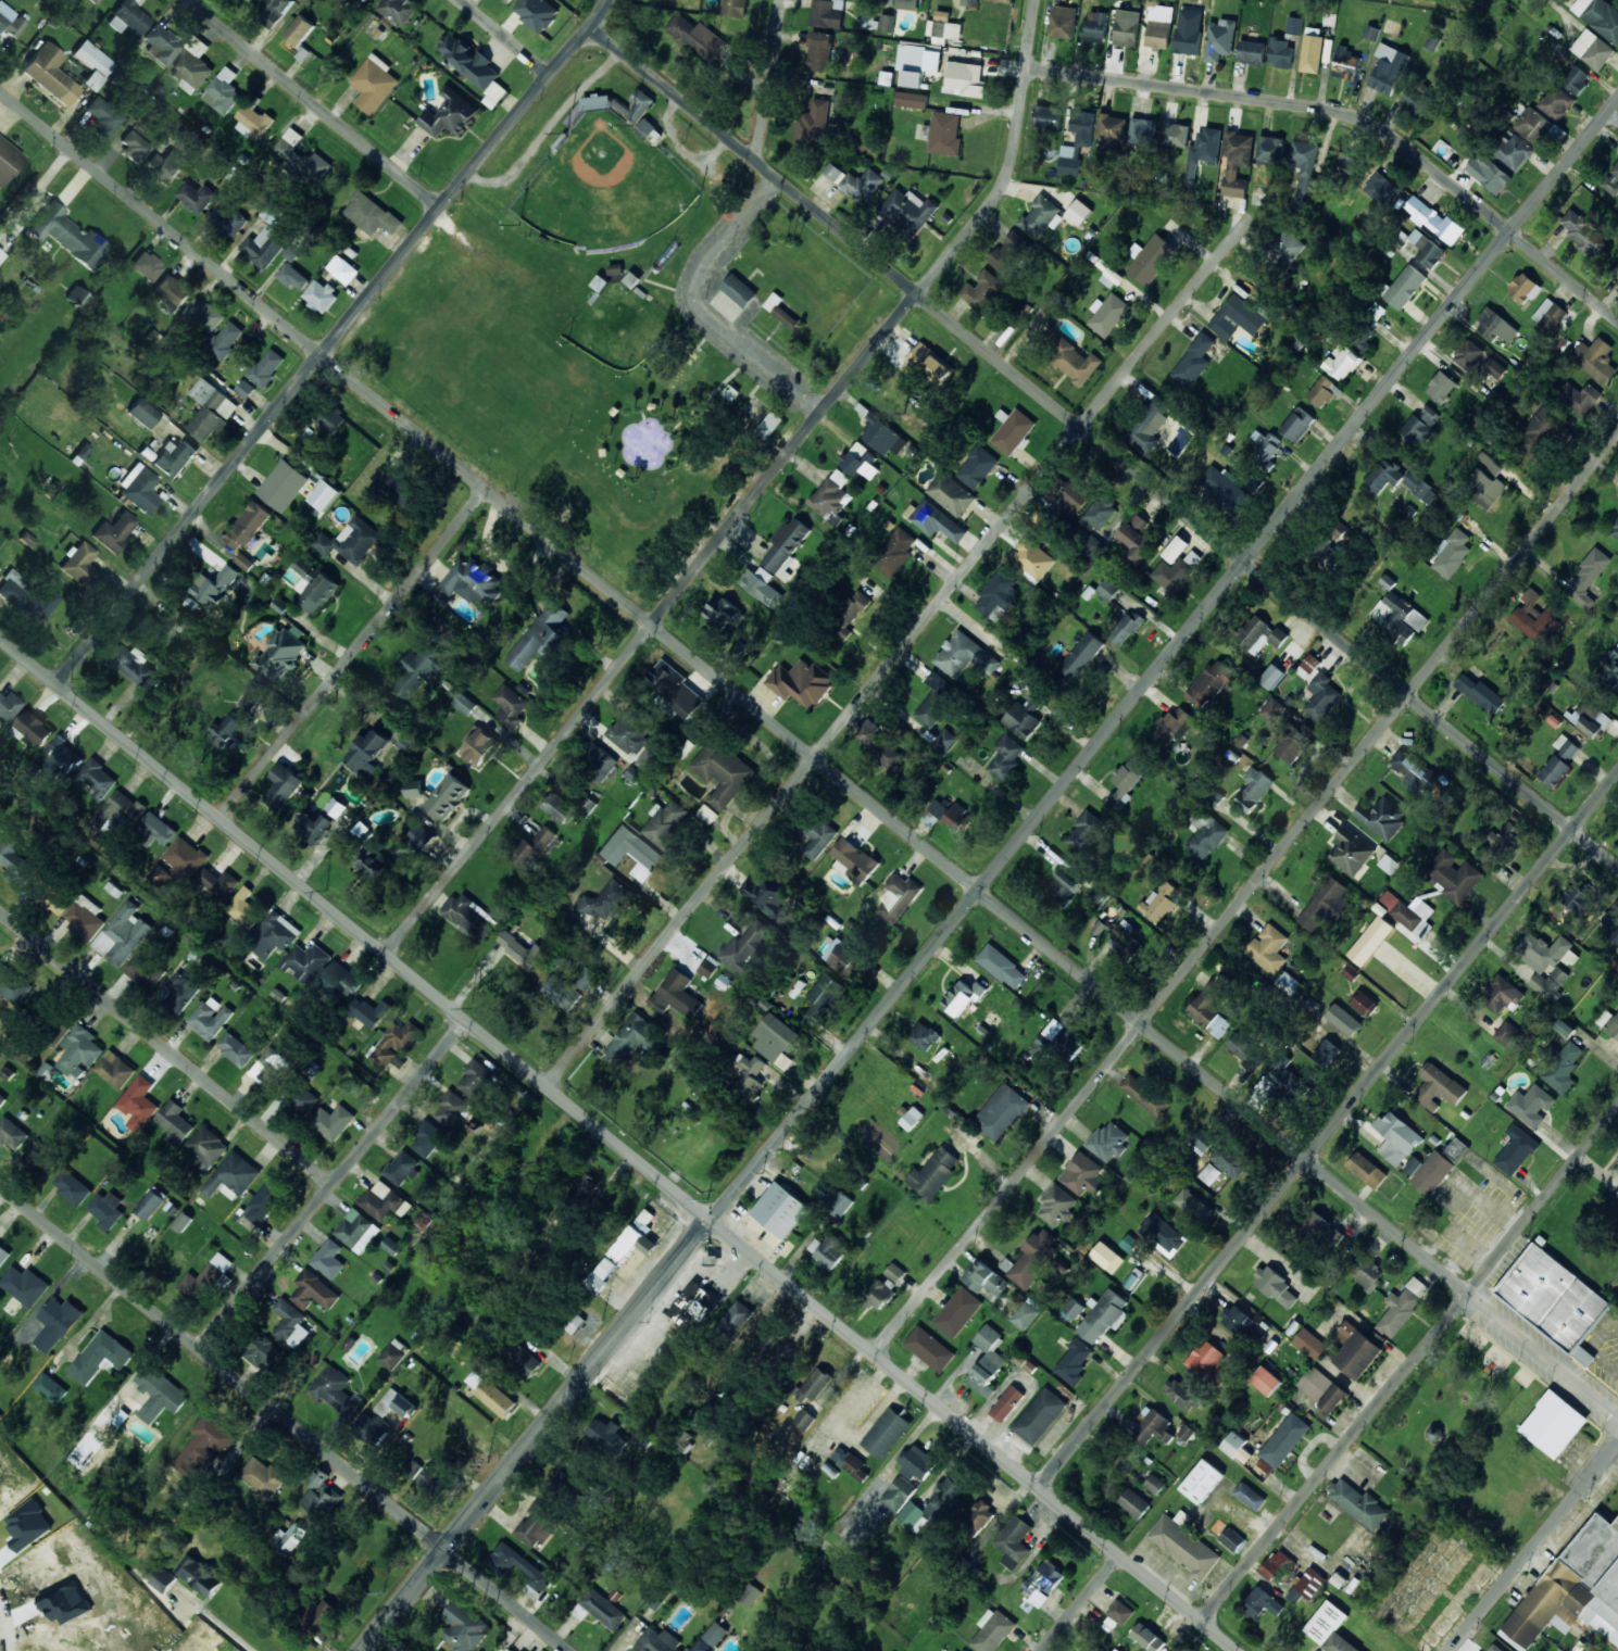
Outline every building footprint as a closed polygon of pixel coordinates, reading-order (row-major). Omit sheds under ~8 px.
[(118,33),(124,25),(138,36),(152,19),(128,0),(123,0),(105,23),(118,33)] [(256,18),(276,30),(294,0),(267,0),(256,18)] [(411,0),(383,0),(375,10),(398,29),(418,6),(411,0)] [(541,34),(560,12),(546,0),(521,0),(512,10),(541,34)] [(721,15),(746,18),(748,0),(722,0),(721,15)] [(845,0),(813,0),(810,25),(842,29),(845,0)] [(896,9),(917,11),(918,0),(897,0),(896,9)] [(1605,0),(1577,0),(1570,11),(1617,44),(1617,9),(1605,0)] [(1,29),(14,39),(26,23),(0,2),(0,30),(1,29)] [(1075,38),(1076,7),(1052,6),(1050,37),(1075,38)] [(1170,49),(1172,7),(1149,6),(1147,48),(1170,49)] [(1115,45),(1138,46),(1140,11),(1117,9),(1115,45)] [(1083,40),(1104,43),(1109,13),(1088,10),(1083,40)] [(700,22),(697,26),(677,12),(665,29),(711,62),(726,40),(700,22)] [(298,47),(315,25),(301,14),(283,35),(298,47)] [(894,32),(896,15),(881,14),(879,31),(894,32)] [(1303,18),(1288,17),(1287,33),(1302,35),(1303,18)] [(1209,22),(1205,61),(1220,63),(1221,54),(1232,55),(1236,20),(1220,18),(1220,23),(1209,22)] [(1383,31),(1399,36),(1403,24),(1386,19),(1383,31)] [(960,40),(962,24),(930,20),(928,42),(946,44),(946,38),(960,40)] [(166,68),(182,43),(153,24),(144,39),(151,44),(145,54),(166,68)] [(1377,41),(1380,29),(1368,25),(1364,37),(1377,41)] [(1202,30),(1176,27),(1174,53),(1199,55),(1202,30)] [(1600,71),(1616,49),(1586,28),(1570,50),(1600,71)] [(831,70),(832,32),(810,31),(809,69),(831,70)] [(490,93),(484,101),(494,109),(509,90),(495,80),(500,74),(489,65),(493,61),(479,50),(477,52),(451,32),(436,50),(490,93)] [(1437,39),(1429,36),(1426,46),(1434,49),(1437,39)] [(1269,65),(1291,68),(1294,41),(1272,39),(1269,65)] [(54,69),(64,56),(43,40),(19,72),(66,107),(80,88),(54,69)] [(114,63),(83,40),(71,55),(90,70),(80,83),(92,92),(114,63)] [(1264,64),(1265,42),(1239,41),(1238,63),(1264,64)] [(940,72),(942,47),(899,43),(896,69),(903,70),(901,86),(922,88),(924,70),(940,72)] [(1393,95),(1409,54),(1380,43),(1375,56),(1380,57),(1369,86),(1393,95)] [(1359,57),(1352,56),(1353,48),(1337,46),(1334,77),(1357,79),(1359,57)] [(214,67),(187,48),(168,75),(194,94),(214,67)] [(371,115),(400,81),(388,71),(392,67),(373,52),(349,81),(363,92),(355,102),(371,115)] [(985,97),(986,81),(981,81),(983,64),(948,61),(945,83),(945,88),(960,89),(960,95),(985,97)] [(1561,82),(1577,95),(1591,78),(1576,64),(1561,82)] [(243,93),(230,84),(238,74),(226,65),(202,98),(226,116),(243,93)] [(1557,122),(1576,101),(1557,83),(1538,104),(1557,122)] [(1419,117),(1433,98),(1413,84),(1399,103),(1419,117)] [(460,136),(480,110),(446,85),(440,93),(448,99),(436,114),(429,108),(418,123),(437,137),(446,126),(460,136)] [(654,97),(638,88),(631,101),(635,103),(627,117),(639,124),(654,97)] [(927,108),(928,93),(895,92),(894,106),(927,108)] [(612,107),(611,95),(582,98),(583,110),(612,107)] [(108,139),(123,115),(93,97),(84,111),(95,118),(89,127),(108,139)] [(831,100),(813,97),(811,114),(799,112),(795,140),(825,144),(831,100)] [(1032,126),(1058,130),(1062,108),(1036,104),(1032,126)] [(234,124),(258,142),(276,118),(266,111),(263,115),(248,105),(234,124)] [(1513,126),(1538,146),(1555,125),(1530,105),(1513,126)] [(960,155),(961,138),(958,138),(960,114),(933,111),(929,153),(960,155)] [(1062,145),(1058,173),(1078,176),(1082,146),(1090,147),(1095,115),(1073,111),(1070,131),(1077,132),(1075,147),(1062,145)] [(1095,149),(1110,151),(1111,141),(1123,143),(1127,117),(1099,114),(1095,149)] [(662,133),(645,117),(638,125),(655,141),(662,133)] [(1158,120),(1132,118),(1130,143),(1155,145),(1158,120)] [(181,144),(193,130),(180,119),(168,133),(181,144)] [(1162,144),(1187,147),(1190,125),(1164,122),(1162,144)] [(316,152),(309,161),(293,150),(304,135),(291,126),(274,150),(320,183),(333,165),(316,152)] [(1196,147),(1191,146),(1188,163),(1200,165),(1200,161),(1217,164),(1222,132),(1199,128),(1196,147)] [(120,153),(140,164),(151,145),(126,131),(120,142),(125,145),(120,153)] [(1254,134),(1226,132),(1224,156),(1227,156),(1224,196),(1246,197),(1247,179),(1238,178),(1239,166),(1252,167),(1254,134)] [(1537,150),(1515,133),(1497,155),(1518,172),(1537,150)] [(1283,163),(1284,137),(1259,136),(1258,162),(1283,163)] [(0,138),(0,186),(23,155),(0,138)] [(1302,168),(1294,204),(1308,208),(1315,177),(1313,176),(1320,145),(1293,138),(1287,164),(1302,168)] [(154,153),(142,168),(166,187),(186,162),(169,149),(162,159),(154,153)] [(1497,196),(1512,179),(1482,150),(1466,167),(1497,196)] [(1354,181),(1363,161),(1340,151),(1332,171),(1354,181)] [(869,166),(860,179),(850,171),(848,174),(830,161),(823,172),(866,205),(886,179),(869,166)] [(1602,185),(1614,194),(1617,189),(1617,162),(1602,185)] [(1384,206),(1399,187),(1378,171),(1364,189),(1384,206)] [(199,191),(187,180),(175,194),(200,215),(218,194),(205,184),(199,191)] [(914,238),(940,206),(929,197),(925,202),(911,190),(907,195),(896,187),(878,210),(914,238)] [(361,189),(343,212),(373,237),(383,225),(396,236),(405,225),(361,189)] [(1064,211),(1043,193),(1018,223),(1037,240),(1050,224),(1052,226),(1064,211)] [(1466,229),(1448,215),(1446,219),(1414,194),(1402,209),(1423,225),(1424,223),(1453,246),(1466,229)] [(1093,210),(1078,198),(1066,214),(1080,226),(1093,210)] [(112,249),(86,229),(83,232),(61,216),(65,211),(50,199),(26,231),(40,242),(45,235),(95,272),(112,249)] [(260,214),(274,225),(284,212),(271,201),(260,214)] [(231,241),(249,221),(238,211),(232,217),(219,206),(207,220),(231,241)] [(1613,239),(1569,210),(1561,222),(1570,228),(1565,236),(1599,259),(1613,239)] [(264,269),(290,241),(270,223),(255,239),(251,235),(240,247),(264,269)] [(1447,252),(1416,227),(1408,238),(1422,249),(1416,256),(1433,270),(1447,252)] [(988,261),(1007,276),(1032,244),(1013,229),(988,261)] [(1285,271),(1307,245),(1287,229),(1273,246),(1282,253),(1274,262),(1285,271)] [(1144,249),(1136,243),(1128,252),(1136,258),(1126,270),(1147,287),(1178,249),(1157,232),(1144,249)] [(303,249),(293,242),(283,255),(293,263),(303,249)] [(149,282),(163,266),(143,249),(129,265),(149,282)] [(360,269),(336,254),(327,269),(350,284),(360,269)] [(303,291),(311,279),(287,262),(276,276),(291,288),(294,284),(303,291)] [(1428,278),(1411,263),(1383,296),(1400,310),(1428,278)] [(1123,278),(1111,267),(1100,279),(1112,290),(1123,278)] [(985,313),(1005,282),(985,269),(974,286),(968,282),(959,296),(985,313)] [(1526,306),(1542,287),(1523,271),(1507,290),(1526,306)] [(758,294),(734,272),(721,287),(745,309),(758,294)] [(318,277),(302,296),(324,315),(340,296),(318,277)] [(65,297),(80,310),(90,298),(75,285),(65,297)] [(784,298),(775,291),(763,306),(794,330),(800,322),(779,305),(784,298)] [(1131,306),(1112,291),(1103,302),(1098,298),(1090,308),(1096,312),(1087,324),(1106,339),(1131,306)] [(1208,326),(1228,341),(1240,326),(1254,337),(1268,319),(1234,292),(1208,326)] [(225,316),(198,295),(182,315),(209,336),(225,316)] [(1552,333),(1568,312),(1548,297),(1531,318),(1552,333)] [(1368,311),(1379,319),(1387,310),(1376,301),(1368,311)] [(1511,343),(1520,329),(1488,308),(1474,328),(1494,341),(1498,335),(1511,343)] [(222,361),(245,332),(230,319),(206,348),(222,361)] [(1353,340),(1364,352),(1378,339),(1368,327),(1353,340)] [(1211,362),(1203,356),(1216,341),(1204,331),(1170,373),(1189,389),(1211,362)] [(1103,360),(1093,351),(1089,357),(1056,332),(1040,354),(1083,387),(1103,360)] [(1615,347),(1598,336),(1591,347),(1582,341),(1570,361),(1607,384),(1617,368),(1606,362),(1615,347)] [(1452,360),(1469,372),(1484,350),(1467,338),(1452,360)] [(1332,355),(1322,366),(1343,383),(1363,358),(1341,341),(1331,354),(1332,355)] [(955,368),(921,342),(902,368),(914,377),(921,369),(942,385),(955,368)] [(286,358),(270,346),(248,376),(264,388),(286,358)] [(1506,367),(1489,358),(1483,370),(1500,379),(1506,367)] [(1425,390),(1442,404),(1459,384),(1442,370),(1425,390)] [(1323,409),(1339,387),(1323,375),(1307,397),(1323,409)] [(205,405),(187,428),(206,442),(216,430),(220,433),(229,421),(228,420),(240,405),(203,377),(190,394),(205,405)] [(248,399),(256,388),(244,379),(236,390),(248,399)] [(1588,383),(1582,391),(1568,382),(1557,399),(1585,417),(1602,392),(1588,383)] [(1171,406),(1158,394),(1122,433),(1147,455),(1161,440),(1154,435),(1169,418),(1164,414),(1171,406)] [(147,429),(159,414),(138,397),(126,413),(147,429)] [(1566,416),(1544,401),(1514,445),(1536,459),(1566,416)] [(348,417),(329,402),(315,419),(334,434),(348,417)] [(1279,430),(1297,443),(1316,419),(1298,405),(1279,430)] [(1421,446),(1443,416),(1427,405),(1418,417),(1413,413),(1400,431),(1421,446)] [(1037,424),(1017,407),(1010,415),(1002,408),(996,415),(1005,423),(990,440),(1009,456),(1037,424)] [(757,432),(767,440),(784,419),(774,411),(757,432)] [(897,455),(907,443),(877,418),(862,436),(885,456),(891,449),(897,455)] [(1274,464),(1269,460),(1284,443),(1268,430),(1248,451),(1269,470),(1274,464)] [(179,445),(170,439),(151,462),(173,481),(198,451),(184,439),(179,445)] [(840,465),(856,475),(859,471),(872,480),(879,469),(872,464),(878,456),(856,441),(840,465)] [(91,449),(84,443),(73,455),(80,461),(91,449)] [(955,474),(975,490),(999,460),(979,444),(955,474)] [(1490,509),(1508,486),(1496,477),(1504,468),(1485,453),(1459,485),(1490,509)] [(1365,485),(1379,494),(1388,481),(1396,486),(1407,471),(1384,456),(1365,485)] [(282,513),(310,478),(283,458),(256,492),(282,513)] [(116,490),(147,515),(160,499),(149,490),(158,479),(138,463),(116,490)] [(1212,463),(1198,484),(1232,508),(1246,487),(1212,463)] [(843,488),(851,477),(836,467),(809,504),(827,517),(833,509),(840,514),(853,496),(843,488)] [(925,493),(961,517),(977,495),(941,470),(925,493)] [(1403,481),(1428,505),(1439,493),(1413,470),(1403,481)] [(407,509),(421,489),(397,472),(383,491),(407,509)] [(340,492),(325,479),(307,499),(322,512),(340,492)] [(1065,504),(1060,510),(1071,518),(1088,497),(1068,480),(1056,496),(1065,504)] [(1087,535),(1094,526),(1100,530),(1118,508),(1101,494),(1075,525),(1087,535)] [(933,537),(939,529),(958,544),(968,530),(925,498),(909,519),(933,537)] [(240,552),(271,514),(255,500),(223,539),(240,552)] [(115,554),(137,520),(122,509),(111,526),(102,520),(90,537),(115,554)] [(1157,540),(1144,530),(1149,523),(1135,512),(1113,540),(1127,551),(1123,556),(1136,566),(1157,540)] [(382,535),(356,514),(334,540),(322,530),(311,544),(328,557),(336,548),(357,565),(382,535)] [(812,529),(793,515),(773,542),(775,543),(761,562),(787,582),(793,575),(786,570),(794,559),(791,557),(812,529)] [(1608,531),(1617,538),(1617,519),(1608,531)] [(1471,537),(1456,526),(1435,554),(1438,557),(1431,567),(1450,580),(1472,549),(1465,544),(1471,537)] [(890,579),(912,554),(907,550),(916,540),(901,527),(871,562),(890,579)] [(1092,559),(1103,543),(1091,534),(1080,550),(1092,559)] [(1161,555),(1172,564),(1190,544),(1179,535),(1161,555)] [(1009,558),(1039,580),(1055,560),(1025,537),(1009,558)] [(86,564),(96,552),(80,539),(65,556),(67,558),(58,568),(82,587),(96,571),(86,564)] [(1313,555),(1327,571),(1346,554),(1336,543),(1330,548),(1326,544),(1313,555)] [(1612,559),(1597,547),(1563,589),(1588,610),(1597,599),(1586,591),(1612,559)] [(1174,594),(1202,557),(1192,550),(1185,559),(1180,556),(1173,566),(1163,559),(1150,576),(1174,594)] [(256,562),(241,552),(234,561),(249,571),(256,562)] [(460,558),(435,593),(446,601),(455,590),(472,602),(477,595),(492,606),(502,592),(497,588),(502,580),(491,572),(493,570),(473,556),(468,563),(460,558)] [(240,572),(228,562),(215,577),(206,570),(190,590),(212,608),(240,572)] [(768,584),(774,574),(761,566),(757,573),(748,567),(737,584),(776,608),(784,594),(768,584)] [(19,609),(42,624),(60,596),(45,587),(36,600),(26,593),(32,583),(9,569),(0,583),(0,597),(19,609)] [(989,617),(998,604),(1007,611),(1020,594),(1011,587),(1016,581),(1000,569),(973,605),(989,617)] [(298,602),(314,615),(340,584),(324,571),(298,602)] [(1098,590),(1110,601),(1121,589),(1108,578),(1098,590)] [(1509,623),(1538,641),(1545,630),(1553,635),(1566,615),(1549,604),(1543,613),(1534,608),(1542,595),(1529,586),(1521,599),(1523,600),(1509,623)] [(872,599),(858,589),(828,628),(845,641),(853,631),(849,628),(872,599)] [(1428,618),(1391,589),(1369,616),(1406,646),(1428,618)] [(721,631),(730,620),(736,625),(745,614),(721,594),(703,616),(721,631)] [(558,629),(571,613),(554,599),(505,659),(521,672),(539,650),(549,659),(567,637),(558,629)] [(1145,618),(1132,608),(1109,637),(1122,647),(1145,618)] [(1278,648),(1289,635),(1277,626),(1275,629),(1254,613),(1234,638),(1256,656),(1268,640),(1278,648)] [(308,645),(300,639),(305,632),(294,624),(288,632),(281,627),(261,655),(258,653),(250,665),(278,685),(308,645)] [(932,661),(956,680),(971,660),(990,675),(1001,662),(959,628),(932,661)] [(1103,641),(1086,630),(1059,672),(1076,683),(1103,641)] [(1617,692),(1617,640),(1594,676),(1617,692)] [(410,702),(431,673),(437,678),(452,658),(429,641),(418,655),(414,651),(389,686),(410,702)] [(127,652),(118,644),(106,659),(147,692),(160,676),(145,664),(148,660),(132,646),(127,652)] [(1295,670),(1306,680),(1322,663),(1311,653),(1295,670)] [(644,681),(691,717),(706,698),(681,679),(684,674),(662,657),(644,681)] [(811,710),(836,679),(814,662),(811,666),(801,658),(791,671),(780,663),(765,683),(787,700),(791,694),(811,710)] [(1234,672),(1216,658),(1185,696),(1203,710),(1234,672)] [(1270,690),(1286,673),(1274,663),(1259,680),(1270,690)] [(925,681),(935,688),(913,716),(929,728),(959,690),(934,670),(925,681)] [(1315,694),(1302,709),(1319,723),(1342,695),(1329,683),(1332,679),(1322,670),(1307,687),(1315,694)] [(1479,684),(1465,673),(1455,684),(1487,711),(1500,695),(1482,680),(1479,684)] [(492,698),(503,706),(495,715),(514,731),(524,719),(519,715),(529,703),(505,682),(492,698)] [(240,704),(250,710),(262,692),(252,686),(240,704)] [(1041,720),(1033,715),(1047,696),(1036,688),(1024,705),(1017,700),(1002,721),(1028,740),(1041,720)] [(8,690),(2,697),(0,696),(0,719),(5,723),(23,704),(8,690)] [(453,703),(469,715),(478,705),(461,692),(453,703)] [(1286,706),(1272,696),(1259,713),(1273,724),(1286,706)] [(1614,719),(1586,697),(1569,720),(1598,741),(1614,719)] [(1162,744),(1172,732),(1180,739),(1197,721),(1178,704),(1151,734),(1162,744)] [(636,757),(650,740),(645,737),(655,724),(631,705),(607,734),(636,757)] [(54,727),(25,710),(14,728),(43,745),(54,727)] [(252,731),(233,713),(213,735),(232,753),(252,731)] [(1273,749),(1289,763),(1316,733),(1296,716),(1277,737),(1281,740),(1273,749)] [(880,727),(868,718),(852,739),(893,770),(905,755),(876,733),(880,727)] [(959,738),(944,727),(931,745),(946,755),(959,738)] [(345,758),(369,778),(378,767),(372,762),(390,739),(377,728),(369,738),(364,735),(345,758)] [(994,747),(1001,753),(988,769),(1005,783),(1020,764),(1015,760),(1025,748),(1005,732),(994,747)] [(71,749),(74,744),(57,733),(46,753),(52,756),(47,764),(68,777),(81,755),(71,749)] [(1553,745),(1572,759),(1580,747),(1561,734),(1553,745)] [(757,769),(713,737),(691,767),(711,782),(715,777),(722,782),(708,801),(724,813),(757,769)] [(636,762),(650,773),(665,755),(651,744),(636,762)] [(1402,782),(1419,796),(1424,790),(1433,798),(1447,781),(1403,745),(1389,763),(1406,777),(1402,782)] [(619,761),(599,746),(583,768),(603,783),(619,761)] [(1130,795),(1149,763),(1130,752),(1113,782),(1118,785),(1107,804),(1121,812),(1131,795),(1130,795)] [(1571,766),(1554,753),(1537,776),(1555,789),(1571,766)] [(92,796),(101,802),(119,778),(91,758),(77,776),(96,790),(92,796)] [(270,777),(276,782),(264,800),(282,812),(304,778),(280,762),(270,777)] [(1249,783),(1234,802),(1249,814),(1275,782),(1253,765),(1243,778),(1249,783)] [(424,805),(446,822),(472,788),(450,771),(424,805)] [(407,797),(423,797),(423,780),(407,781),(407,797)] [(90,824),(100,833),(109,822),(116,827),(122,819),(130,826),(145,807),(120,787),(90,824)] [(540,805),(563,825),(576,810),(553,790),(540,805)] [(1388,842),(1409,814),(1384,795),(1372,812),(1361,803),(1353,815),(1388,842)] [(325,809),(339,819),(348,806),(334,796),(325,809)] [(598,802),(588,796),(578,812),(588,818),(598,802)] [(663,849),(692,813),(672,799),(665,808),(658,803),(650,813),(654,816),(641,832),(663,849)] [(964,816),(968,809),(955,801),(952,808),(935,799),(928,812),(961,831),(968,819),(964,816)] [(1184,845),(1203,861),(1230,831),(1202,805),(1189,819),(1200,828),(1184,845)] [(150,844),(156,837),(166,845),(177,832),(152,810),(135,831),(150,844)] [(1108,826),(1090,810),(1064,839),(1082,855),(1108,826)] [(293,831),(321,845),(334,818),(324,813),(321,819),(303,811),(293,831)] [(816,862),(839,830),(815,814),(803,830),(813,837),(803,852),(816,862)] [(1480,860),(1496,868),(1503,856),(1510,860),(1526,831),(1508,821),(1500,835),(1492,831),(1486,842),(1489,844),(1480,860)] [(435,833),(419,823),(407,841),(422,852),(435,833)] [(665,856),(624,824),(600,853),(617,867),(629,852),(640,862),(631,873),(644,882),(665,856)] [(1376,850),(1345,824),(1335,836),(1342,842),(1329,857),(1353,878),(1376,850)] [(557,835),(547,825),(530,842),(525,837),(508,853),(523,869),(557,835)] [(24,887),(38,868),(17,853),(23,844),(9,834),(0,846),(0,861),(9,867),(5,873),(24,887)] [(191,879),(209,857),(181,834),(162,856),(191,879)] [(835,866),(863,886),(880,862),(843,836),(831,853),(839,859),(835,866)] [(392,862),(374,844),(354,865),(373,883),(392,862)] [(1461,905),(1484,874),(1463,858),(1461,860),(1443,847),(1422,875),(1461,905)] [(161,887),(172,872),(159,863),(149,879),(161,887)] [(226,869),(220,877),(206,866),(196,879),(225,901),(241,881),(226,869)] [(1045,891),(1062,906),(1083,881),(1065,866),(1045,891)] [(895,925),(923,887),(910,877),(907,881),(899,875),(873,910),(895,925)] [(1294,917),(1312,933),(1350,891),(1333,875),(1294,917)] [(739,891),(784,923),(791,912),(781,905),(788,895),(763,877),(758,883),(749,876),(739,891)] [(597,900),(585,892),(574,906),(593,919),(597,913),(610,922),(632,891),(613,877),(597,900)] [(1158,924),(1176,903),(1170,898),(1177,888),(1166,880),(1156,892),(1153,890),(1139,908),(1158,924)] [(1562,900),(1583,916),(1596,899),(1574,884),(1562,900)] [(246,900),(254,891),(246,885),(227,911),(250,929),(263,913),(246,900)] [(70,901),(49,887),(40,901),(61,915),(70,901)] [(97,915),(102,908),(83,893),(62,920),(90,942),(106,922),(97,915)] [(499,920),(464,893),(459,899),(453,895),(440,911),(481,942),(499,920)] [(1433,926),(1427,921),(1435,910),(1418,896),(1409,907),(1392,893),(1387,900),(1392,904),(1387,911),(1423,940),(1433,926)] [(153,927),(135,913),(140,907),(129,898),(92,944),(121,967),(153,927)] [(303,931),(275,910),(247,946),(266,961),(280,944),(288,950),(303,931)] [(1347,955),(1363,967),(1394,927),(1379,915),(1347,955)] [(740,940),(736,936),(719,957),(747,978),(755,968),(748,962),(773,930),(758,918),(740,940)] [(1244,950),(1273,976),(1287,960),(1277,951),(1289,938),(1270,922),(1257,936),(1244,950)] [(495,942),(531,969),(546,950),(536,942),(531,948),(506,928),(495,942)] [(1547,973),(1573,944),(1562,934),(1550,947),(1532,931),(1518,946),(1547,973)] [(1130,963),(1142,948),(1126,936),(1114,950),(1130,963)] [(852,983),(869,965),(840,937),(823,956),(852,983)] [(307,952),(298,944),(282,963),(309,985),(333,956),(315,942),(307,952)] [(1015,991),(1028,975),(990,942),(976,959),(1015,991)] [(149,990),(166,971),(142,949),(125,967),(149,990)] [(710,979),(721,963),(709,955),(698,970),(710,979)] [(348,1000),(363,981),(336,959),(321,978),(348,1000)] [(33,988),(0,961),(0,995),(16,1008),(33,988)] [(585,993),(599,975),(587,965),(573,984),(556,972),(542,990),(571,1011),(585,992),(585,993)] [(1529,983),(1550,1000),(1570,975),(1559,965),(1547,980),(1538,972),(1529,983)] [(693,978),(675,966),(649,1003),(664,1014),(671,1005),(690,1017),(701,1001),(685,990),(693,978)] [(157,995),(180,1013),(205,983),(194,974),(189,980),(177,970),(157,995)] [(807,996),(815,1002),(806,1012),(818,1022),(847,988),(827,971),(807,996)] [(1186,1012),(1220,1039),(1232,1024),(1213,1008),(1233,982),(1219,971),(1186,1012)] [(1513,1010),(1526,996),(1501,973),(1479,998),(1498,1015),(1507,1005),(1513,1010)] [(959,1019),(986,988),(977,981),(971,987),(961,978),(941,1003),(959,1019)] [(1369,1017),(1380,1004),(1362,989),(1351,1003),(1369,1017)] [(187,1023),(212,1042),(235,1011),(224,1004),(223,1005),(208,994),(187,1023)] [(359,996),(348,1010),(374,1030),(392,1007),(383,999),(376,1009),(359,996)] [(1352,1038),(1363,1024),(1337,1002),(1325,1015),(1352,1038)] [(754,1046),(775,1064),(787,1049),(791,1052),(803,1037),(771,1011),(753,1034),(760,1039),(754,1046)] [(647,1051),(661,1034),(636,1012),(604,1050),(619,1063),(637,1042),(647,1051)] [(1605,1028),(1617,1038),(1617,1012),(1605,1028)] [(1029,1050),(1043,1061),(1055,1046),(1073,1060),(1086,1043),(1055,1018),(1029,1050)] [(1576,1029),(1561,1018),(1554,1028),(1569,1039),(1576,1029)] [(423,1029),(410,1020),(404,1028),(394,1020),(368,1058),(384,1070),(390,1061),(401,1068),(408,1059),(404,1056),(423,1029)] [(940,1033),(919,1020),(908,1039),(929,1052),(940,1033)] [(1520,1028),(1505,1020),(1494,1038),(1508,1047),(1520,1028)] [(105,1050),(93,1040),(97,1036),(80,1022),(61,1045),(68,1050),(57,1063),(78,1080),(88,1068),(89,1069),(105,1050)] [(216,1046),(243,1068),(255,1053),(228,1031),(216,1046)] [(1225,1047),(1254,1070),(1267,1055),(1237,1031),(1225,1047)] [(1311,1054),(1330,1068),(1345,1048),(1325,1034),(1311,1054)] [(1541,1077),(1565,1095),(1577,1080),(1569,1074),(1586,1051),(1570,1039),(1561,1051),(1550,1042),(1542,1053),(1552,1061),(1541,1077)] [(264,1086),(286,1059),(270,1046),(248,1074),(264,1086)] [(95,1071),(123,1089),(137,1067),(108,1049),(95,1071)] [(756,1078),(767,1064),(756,1055),(751,1060),(742,1053),(736,1060),(748,1069),(732,1090),(750,1104),(765,1085),(756,1078)] [(458,1086),(476,1101),(497,1075),(475,1057),(464,1070),(468,1073),(458,1086)] [(1262,1074),(1289,1089),(1297,1075),(1271,1060),(1262,1074)] [(1413,1097),(1434,1113),(1441,1105),(1434,1100),(1439,1093),(1456,1106),(1468,1090),(1429,1060),(1418,1074),(1426,1080),(1413,1097)] [(160,1106),(146,1096),(155,1084),(141,1073),(117,1105),(133,1117),(127,1125),(139,1134),(160,1106)] [(1119,1088),(1160,1117),(1170,1102),(1129,1074),(1119,1088)] [(998,1143),(1030,1102),(1005,1081),(972,1122),(998,1143)] [(1525,1096),(1518,1090),(1505,1106),(1536,1130),(1545,1118),(1542,1115),(1555,1098),(1536,1083),(1525,1096)] [(292,1106),(305,1118),(320,1101),(307,1089),(292,1106)] [(432,1116),(455,1131),(472,1103),(449,1089),(432,1116)] [(9,1100),(0,1093),(0,1111),(9,1100)] [(172,1134),(168,1139),(178,1147),(196,1127),(180,1114),(185,1108),(172,1098),(155,1119),(172,1134)] [(355,1115),(340,1103),(332,1114),(321,1107),(308,1124),(335,1143),(355,1115)] [(924,1115),(915,1105),(899,1122),(909,1131),(924,1115)] [(1424,1138),(1392,1110),(1384,1118),(1381,1116),(1373,1125),(1388,1138),(1378,1150),(1398,1168),(1424,1138)] [(6,1142),(18,1150),(29,1132),(3,1116),(0,1120),(0,1143),(4,1146),(6,1142)] [(426,1158),(446,1134),(428,1119),(408,1143),(426,1158)] [(1132,1137),(1111,1121),(1104,1129),(1100,1126),(1085,1145),(1108,1163),(1115,1154),(1117,1156),(1132,1137)] [(1498,1143),(1504,1147),(1493,1162),(1513,1177),(1540,1142),(1513,1122),(1498,1143)] [(229,1144),(203,1125),(187,1146),(212,1165),(229,1144)] [(1197,1125),(1184,1142),(1203,1156),(1216,1139),(1197,1125)] [(1468,1146),(1457,1137),(1445,1151),(1456,1160),(1468,1146)] [(24,1160),(47,1174),(58,1155),(35,1142),(24,1160)] [(1209,1159),(1238,1179),(1250,1163),(1221,1142),(1209,1159)] [(906,1180),(931,1201),(956,1171),(952,1168),(960,1159),(942,1145),(921,1171),(916,1167),(906,1180)] [(421,1163),(403,1148),(383,1173),(401,1188),(421,1163)] [(200,1190),(210,1198),(224,1181),(241,1196),(261,1172),(234,1149),(200,1190)] [(1411,1180),(1431,1196),(1456,1165),(1436,1149),(1411,1180)] [(1081,1197),(1087,1189),(1095,1196),(1105,1185),(1096,1177),(1103,1168),(1081,1150),(1058,1178),(1081,1197)] [(1388,1176),(1360,1150),(1347,1164),(1375,1190),(1388,1176)] [(1422,1163),(1414,1156),(1404,1168),(1413,1175),(1422,1163)] [(1222,1172),(1210,1162),(1199,1176),(1211,1186),(1222,1172)] [(52,1187),(81,1206),(93,1187),(64,1169),(52,1187)] [(572,1186),(588,1198),(600,1182),(584,1169),(572,1186)] [(244,1213),(260,1225),(284,1190),(268,1178),(244,1213)] [(392,1208),(397,1212),(406,1200),(378,1178),(359,1204),(382,1221),(392,1208)] [(811,1209),(778,1180),(750,1212),(784,1240),(811,1209)] [(1070,1210),(1078,1200),(1055,1182),(1040,1200),(1045,1203),(1037,1213),(1057,1229),(1072,1211),(1070,1210)] [(1174,1200),(1204,1224),(1215,1210),(1185,1187),(1174,1200)] [(118,1207),(123,1200),(107,1188),(89,1209),(102,1220),(98,1225),(108,1233),(125,1213),(118,1207)] [(166,1199),(152,1188),(134,1210),(148,1221),(166,1199)] [(840,1219),(855,1202),(841,1190),(826,1208),(840,1219)] [(362,1254),(381,1228),(353,1207),(333,1234),(362,1254)] [(657,1216),(643,1207),(609,1257),(622,1265),(636,1245),(650,1255),(658,1243),(645,1234),(657,1216)] [(171,1225),(181,1233),(194,1218),(183,1210),(171,1225)] [(1138,1231),(1172,1258),(1188,1239),(1154,1211),(1138,1231)] [(1298,1231),(1331,1254),(1344,1234),(1311,1211),(1298,1231)] [(1058,1238),(1042,1226),(1006,1275),(1027,1290),(1058,1248),(1053,1244),(1058,1238)] [(850,1248),(832,1233),(812,1257),(830,1272),(850,1248)] [(309,1262),(333,1280),(345,1264),(336,1256),(343,1247),(329,1237),(309,1262)] [(1090,1255),(1114,1274),(1126,1259),(1101,1240),(1090,1255)] [(1493,1294),(1588,1367),(1596,1357),(1580,1344),(1612,1303),(1533,1242),(1493,1294)] [(11,1251),(0,1244),(0,1267),(11,1251)] [(198,1278),(189,1271),(176,1289),(199,1305),(231,1260),(218,1251),(198,1278)] [(1362,1270),(1354,1279),(1370,1293),(1386,1272),(1364,1255),(1356,1265),(1362,1270)] [(599,1289),(618,1266),(607,1257),(588,1280),(599,1289)] [(980,1293),(985,1286),(1000,1297),(1010,1282),(977,1258),(961,1279),(980,1293)] [(885,1273),(898,1283),(906,1272),(894,1262),(885,1273)] [(1253,1282),(1290,1310),(1299,1298),(1285,1287),(1289,1281),(1266,1264),(1253,1282)] [(29,1267),(24,1273),(13,1265),(0,1282),(0,1284),(31,1309),(51,1285),(29,1267)] [(290,1298),(305,1310),(315,1298),(329,1310),(341,1296),(306,1267),(294,1282),(299,1286),(290,1298)] [(880,1276),(864,1300),(881,1311),(897,1287),(880,1276)] [(1391,1306),(1376,1327),(1393,1339),(1431,1288),(1415,1276),(1400,1296),(1392,1291),(1385,1301),(1391,1306)] [(709,1292),(694,1280),(668,1313),(687,1328),(694,1319),(700,1323),(711,1308),(702,1301),(709,1292)] [(984,1303),(963,1286),(933,1322),(954,1339),(984,1303)] [(1077,1330),(1095,1344),(1111,1325),(1117,1330),(1129,1314),(1122,1309),(1128,1302),(1110,1287),(1096,1305),(1077,1330)] [(85,1312),(68,1299),(64,1304),(54,1296),(37,1317),(47,1325),(34,1341),(50,1354),(85,1312)] [(272,1309),(284,1318),(273,1332),(292,1348),(307,1330),(300,1324),(306,1316),(282,1297),(272,1309)] [(1010,1319),(1023,1330),(1042,1308),(1029,1297),(1010,1319)] [(1075,1320),(1085,1307),(1072,1297),(1063,1310),(1075,1320)] [(754,1311),(739,1299),(720,1323),(735,1334),(754,1311)] [(1220,1322),(1241,1335),(1253,1318),(1232,1304),(1220,1322)] [(573,1335),(586,1319),(577,1312),(564,1327),(573,1335)] [(1359,1381),(1384,1348),(1346,1320),(1335,1335),(1346,1344),(1333,1362),(1359,1381)] [(966,1382),(989,1398),(995,1390),(989,1385),(1007,1359),(994,1350),(1005,1336),(987,1323),(973,1342),(987,1351),(966,1382)] [(956,1354),(920,1324),(904,1343),(940,1374),(956,1354)] [(1292,1343),(1319,1360),(1329,1343),(1303,1327),(1292,1343)] [(68,1373),(86,1386),(107,1358),(122,1369),(135,1352),(102,1328),(68,1373)] [(258,1367),(264,1359),(270,1364),(281,1350),(262,1334),(244,1356),(258,1367)] [(409,1347),(393,1337),(378,1361),(394,1371),(409,1347)] [(1095,1351),(1078,1338),(1053,1369),(1076,1387),(1085,1376),(1078,1371),(1095,1351)] [(1224,1368),(1221,1365),(1228,1356),(1206,1338),(1185,1363),(1211,1384),(1224,1368)] [(528,1379),(542,1362),(519,1344),(505,1361),(528,1379)] [(322,1397),(346,1417),(358,1402),(343,1390),(351,1380),(330,1363),(308,1391),(319,1400),(322,1397)] [(148,1364),(134,1382),(152,1395),(138,1415),(152,1425),(166,1406),(176,1414),(190,1395),(148,1364)] [(1250,1380),(1270,1397),(1283,1381),(1263,1365),(1250,1380)] [(1335,1380),(1310,1365),(1296,1389),(1336,1413),(1349,1391),(1333,1382),(1335,1380)] [(814,1401),(834,1379),(820,1366),(794,1394),(803,1403),(809,1396),(814,1401)] [(33,1387),(58,1404),(69,1389),(44,1372),(33,1387)] [(1199,1398),(1175,1376),(1163,1390),(1188,1411),(1199,1398)] [(517,1403),(487,1378),(475,1393),(504,1418),(517,1403)] [(990,1415),(1004,1424),(1024,1392),(1009,1383),(990,1415)] [(1034,1446),(1068,1404),(1046,1386),(1012,1428),(1034,1446)] [(418,1405),(389,1388),(375,1411),(386,1417),(392,1407),(411,1418),(418,1405)] [(1589,1419),(1552,1389),(1519,1429),(1557,1460),(1589,1419)] [(912,1423),(891,1406),(861,1443),(882,1460),(912,1423)] [(397,1431),(407,1420),(394,1407),(384,1418),(397,1431)] [(1171,1422),(1151,1407),(1130,1434),(1145,1446),(1155,1434),(1168,1444),(1174,1436),(1166,1429),(1171,1422)] [(805,1431),(816,1418),(804,1408),(793,1422),(805,1431)] [(1258,1454),(1277,1469),(1312,1427),(1293,1411),(1258,1454)] [(197,1434),(173,1464),(188,1476),(211,1446),(222,1455),(237,1436),(206,1412),(192,1430),(197,1434)] [(372,1445),(386,1432),(368,1412),(354,1425),(372,1445)] [(622,1425),(613,1419),(610,1425),(598,1417),(588,1433),(618,1453),(627,1439),(618,1433),(622,1425)] [(1178,1435),(1188,1441),(1194,1430),(1185,1424),(1178,1435)] [(1233,1458),(1246,1440),(1233,1430),(1221,1448),(1233,1458)] [(923,1480),(938,1462),(914,1443),(899,1461),(905,1465),(899,1471),(911,1481),(916,1475),(923,1480)] [(840,1446),(831,1458),(863,1482),(872,1470),(840,1446)] [(287,1476),(271,1463),(268,1467),(254,1455),(237,1476),(267,1501),(287,1476)] [(436,1493),(452,1469),(436,1458),(419,1482),(436,1493)] [(1199,1505),(1225,1475),(1204,1458),(1179,1488),(1199,1505)] [(416,1478),(423,1466),(412,1459),(404,1471),(416,1478)] [(324,1482),(329,1474),(317,1466),(307,1482),(311,1485),(300,1503),(325,1518),(342,1493),(324,1482)] [(1144,1485),(1157,1495),(1166,1483),(1153,1473),(1144,1485)] [(881,1501),(898,1513),(917,1486),(899,1475),(881,1501)] [(912,1500),(897,1516),(919,1536),(963,1488),(951,1476),(921,1508),(912,1500)] [(1365,1495),(1340,1476),(1326,1493),(1374,1531),(1390,1511),(1367,1493),(1365,1495)] [(1267,1500),(1242,1481),(1233,1492),(1258,1511),(1267,1500)] [(1151,1504),(1130,1487),(1117,1504),(1139,1521),(1151,1504)] [(997,1513),(981,1499),(961,1521),(977,1535),(997,1513)] [(513,1532),(536,1550),(560,1520),(537,1502),(513,1532)] [(1615,1525),(1594,1509),(1500,1635),(1521,1650),(1527,1650),(1549,1621),(1566,1634),(1572,1626),(1583,1634),(1590,1625),(1617,1646),(1617,1521),(1615,1525)] [(1033,1526),(1016,1513),(993,1543),(1008,1554),(1002,1562),(1015,1572),(1032,1550),(1021,1542),(1033,1526)] [(1202,1584),(1222,1555),(1164,1513),(1147,1537),(1193,1569),(1189,1574),(1202,1584)] [(269,1540),(286,1556),(308,1533),(296,1521),(285,1533),(280,1528),(269,1540)] [(1220,1539),(1235,1552),(1246,1540),(1230,1526),(1220,1539)] [(534,1599),(551,1577),(503,1541),(486,1562),(505,1576),(515,1564),(531,1576),(521,1589),(534,1599)] [(1259,1573),(1274,1583),(1290,1557),(1275,1547),(1259,1573)] [(211,1597),(224,1580),(187,1554),(175,1572),(211,1597)] [(1066,1574),(1046,1558),(1023,1588),(1031,1594),(1028,1599),(1039,1607),(1066,1574)] [(1287,1597),(1296,1604),(1303,1594),(1310,1600),(1326,1579),(1309,1566),(1296,1583),(1297,1584),(1287,1597)] [(741,1602),(752,1607),(761,1589),(750,1583),(741,1602)] [(1286,1606),(1258,1585),(1240,1608),(1255,1620),(1267,1606),(1278,1615),(1286,1606)] [(613,1632),(627,1615),(592,1586),(578,1602),(613,1632)] [(338,1623),(331,1618),(338,1609),(323,1596),(302,1621),(324,1640),(338,1623)] [(456,1598),(441,1616),(451,1624),(441,1637),(458,1650),(470,1650),(491,1626),(456,1598)] [(1107,1614),(1125,1625),(1135,1610),(1116,1598),(1107,1614)] [(1329,1650),(1362,1650),(1337,1632),(1349,1615),(1328,1599),(1303,1631),(1329,1650)] [(1016,1624),(992,1605),(978,1623),(983,1627),(970,1644),(979,1650),(995,1650),(1016,1624)] [(716,1620),(692,1650),(712,1650),(728,1630),(716,1620)] [(222,1638),(201,1621),(177,1650),(211,1650),(222,1638)] [(1140,1622),(1130,1635),(1152,1650),(1157,1650),(1165,1640),(1140,1622)] [(682,1641),(665,1628),(661,1634),(651,1626),(633,1648),(637,1650),(681,1650),(677,1648),(682,1641)]
